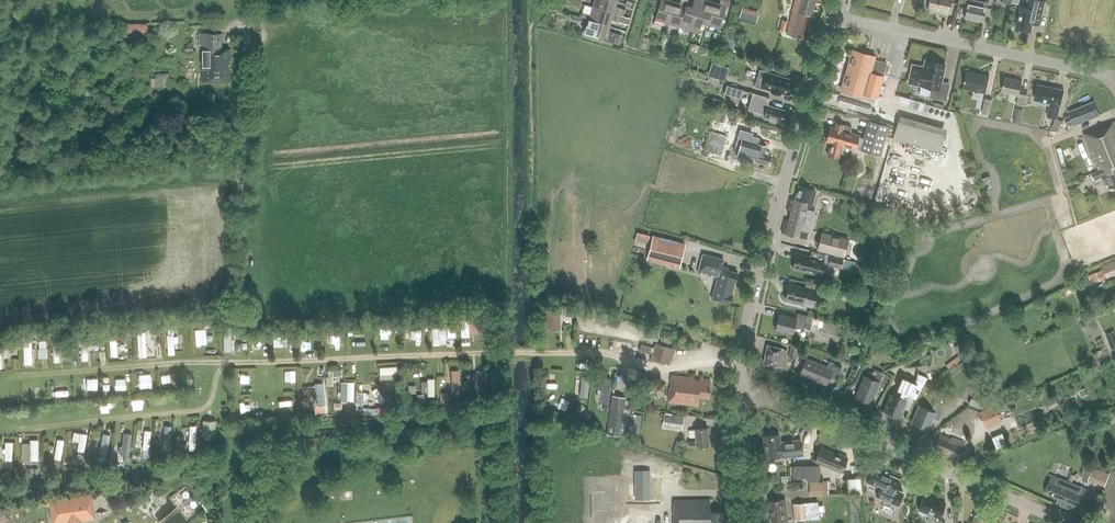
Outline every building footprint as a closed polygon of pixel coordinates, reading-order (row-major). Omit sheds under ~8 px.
[(617,1),(614,0),(594,0),(592,7),(623,16),(625,9),(615,6),(617,1)] [(674,2),(668,0),(661,0),(655,20),(667,23),(674,2)] [(686,6),(688,0),(680,0),(679,3),(674,2),(667,23),(680,27),(686,6)] [(701,0),(694,0),(692,7),(686,6),(680,27),(693,31),(701,0)] [(713,2),(705,0),(701,0),(693,31),(699,32),(702,22),(707,24),(713,2)] [(707,24),(720,27),(726,7),(728,7),(730,0),(720,0),(719,4),(713,2),(707,24)] [(817,11),(813,10),(815,3),(820,4),(822,0),(795,0),(786,34),(805,39),(811,16),(815,17),(817,11)] [(950,0),(929,0),(927,9),(947,14),(950,0)] [(981,21),(985,2),(978,0),(960,0),(959,2),(967,4),(964,18),(981,21)] [(1032,24),(1039,25),(1044,1),(1040,0),(1026,0),(1025,7),(1019,6),(1014,29),(1030,32),(1032,24)] [(621,23),(623,16),(592,7),(588,19),(610,26),(611,20),(621,23)] [(608,31),(610,26),(588,19),(585,32),(606,38),(605,41),(620,45),(623,36),(608,31)] [(788,21),(782,19),(780,30),(786,31),(788,21)] [(125,37),(148,37),(148,24),(125,24),(125,37)] [(199,45),(202,45),(202,82),(231,82),(231,49),(221,49),(221,34),(199,34),(199,45)] [(876,98),(886,64),(873,60),(874,57),(853,51),(841,90),(862,96),(863,94),(876,98)] [(928,61),(924,61),(923,66),(912,64),(908,82),(931,87),(928,97),(945,100),(949,84),(941,82),(945,64),(940,62),(939,61),(932,59),(930,60),(929,60),(928,61)] [(729,68),(712,62),(707,74),(725,80),(729,68)] [(760,70),(755,86),(771,91),(771,92),(780,95),(781,93),(789,95),(790,89),(792,88),(794,83),(792,82),(793,81),(776,76),(776,75),(760,70)] [(985,93),(989,76),(966,71),(962,88),(985,93)] [(169,86),(169,78),(154,78),(155,87),(169,86)] [(1024,106),(1025,98),(1027,91),(1020,89),(1021,81),(1005,78),(1002,92),(1018,95),(1018,97),(1016,105),(1024,106)] [(1060,105),(1063,90),(1038,84),(1034,100),(1050,103),(1048,116),(1057,118),(1060,105)] [(726,86),(724,94),(741,99),(743,91),(726,86)] [(752,92),(750,100),(747,109),(764,114),(763,117),(764,117),(764,119),(768,120),(769,118),(781,122),(784,110),(767,105),(769,97),(752,92)] [(989,115),(992,100),(985,99),(982,113),(989,115)] [(1099,115),(1094,101),(1067,111),(1069,115),(1064,117),(1067,126),(1073,124),(1074,126),(1084,122),(1083,121),(1088,119),(1088,120),(1099,115)] [(1023,109),(1015,107),(1012,121),(1020,123),(1023,109)] [(726,111),(716,108),(713,116),(712,119),(723,123),(724,120),(726,111)] [(940,152),(946,128),(899,115),(892,139),(940,152)] [(1057,130),(1061,120),(1055,118),(1052,127),(1057,130)] [(888,126),(871,121),(862,151),(880,156),(888,126)] [(1114,122),(1084,134),(1099,171),(1092,174),(1094,180),(1102,177),(1105,186),(1108,185),(1110,190),(1114,188),(1114,125),(1114,122)] [(828,155),(837,158),(841,146),(851,149),(856,150),(856,149),(862,150),(866,138),(859,137),(860,135),(855,134),(850,133),(852,127),(837,123),(835,129),(830,128),(826,141),(832,143),(828,155)] [(727,134),(710,129),(703,148),(720,153),(727,134)] [(766,147),(750,142),(752,134),(739,130),(733,152),(741,154),(740,156),(752,160),(768,165),(771,155),(768,154),(768,152),(765,151),(766,147)] [(804,215),(811,217),(814,207),(812,206),(816,191),(799,186),(795,200),(789,198),(786,212),(792,214),(790,222),(783,220),(780,232),(805,239),(809,225),(802,223),(804,215)] [(649,235),(637,232),(635,240),(647,243),(649,235)] [(821,233),(817,251),(844,257),(848,240),(821,233)] [(685,244),(653,236),(647,260),(679,268),(685,244)] [(820,275),(824,260),(825,254),(812,251),(810,258),(796,254),(793,268),(820,275)] [(724,259),(703,254),(699,272),(717,277),(712,299),(730,304),(738,273),(726,270),(727,268),(722,266),(724,259)] [(843,259),(831,256),(829,262),(828,264),(841,267),(843,259)] [(1114,272),(1114,260),(1102,265),(1103,269),(1088,274),(1091,281),(1114,272)] [(789,285),(785,299),(803,303),(802,305),(812,307),(816,292),(829,295),(831,288),(806,282),(805,288),(789,285)] [(560,308),(543,307),(542,330),(559,330),(560,308)] [(810,329),(813,317),(796,313),(795,319),(778,315),(774,329),(792,334),(794,325),(803,327),(810,329)] [(461,322),(462,340),(471,339),(470,332),(476,331),(475,322),(461,322)] [(445,325),(431,326),(432,343),(446,342),(445,325)] [(650,326),(648,333),(659,336),(661,329),(650,326)] [(1111,350),(1114,348),(1114,332),(1114,331),(1105,334),(1111,350)] [(964,356),(958,342),(951,345),(956,354),(943,364),(946,368),(958,359),(964,356)] [(672,348),(654,343),(650,358),(668,364),(672,348)] [(24,362),(32,362),(32,345),(25,345),(24,362)] [(798,347),(791,345),(788,358),(795,359),(798,347)] [(783,368),(787,351),(780,349),(781,349),(767,346),(763,363),(783,368)] [(836,379),(842,366),(829,361),(827,367),(806,358),(799,373),(826,384),(829,376),(836,379)] [(966,364),(963,359),(955,363),(957,368),(966,364)] [(398,365),(380,366),(380,374),(398,373),(398,365)] [(451,369),(452,389),(461,389),(460,368),(451,369)] [(864,375),(855,397),(869,403),(877,384),(883,386),(888,375),(874,369),(872,373),(869,371),(866,377),(864,375)] [(903,406),(905,400),(904,400),(907,396),(915,399),(927,377),(917,373),(914,383),(901,378),(897,389),(896,393),(893,393),(892,395),(890,394),(883,411),(898,418),(903,406)] [(476,390),(486,390),(485,374),(475,374),(476,390)] [(708,398),(710,380),(671,375),(668,402),(697,405),(698,397),(708,398)] [(435,377),(427,377),(428,395),(436,394),(435,377)] [(611,379),(602,378),(599,402),(607,403),(611,379)] [(356,401),(356,381),(341,380),(341,400),(356,401)] [(324,381),(314,382),(316,412),(325,412),(324,381)] [(938,420),(944,406),(934,402),(930,410),(919,405),(911,423),(926,429),(931,417),(938,420)] [(1000,422),(993,405),(978,411),(985,428),(1000,422)] [(585,407),(579,412),(584,419),(590,414),(585,407)] [(624,409),(610,407),(608,425),(607,435),(620,436),(621,433),(625,433),(626,426),(628,426),(629,415),(624,415),(624,409)] [(684,416),(664,413),(664,414),(661,414),(660,419),(663,419),(662,426),(682,429),(684,416)] [(640,415),(630,414),(628,435),(638,436),(640,415)] [(214,420),(201,420),(201,439),(214,439),(214,420)] [(162,445),(171,446),(174,425),(165,423),(162,445)] [(190,424),(190,444),(199,444),(199,424),(190,424)] [(694,429),(696,441),(688,441),(688,447),(696,446),(696,447),(709,446),(707,428),(694,429)] [(143,447),(150,448),(152,429),(145,429),(143,447)] [(80,432),(77,449),(86,451),(89,434),(80,432)] [(104,432),(102,447),(110,448),(112,434),(104,432)] [(784,457),(803,455),(801,439),(780,442),(779,434),(763,436),(766,458),(781,456),(784,455),(784,457)] [(956,461),(963,442),(951,437),(950,439),(939,435),(934,448),(945,453),(944,456),(952,459),(956,461)] [(22,459),(39,459),(39,438),(29,438),(29,442),(22,442),(22,459)] [(5,441),(5,458),(15,458),(14,440),(5,441)] [(841,472),(847,457),(834,452),(833,453),(820,447),(815,461),(841,472)] [(820,479),(820,465),(794,466),(794,479),(804,479),(804,477),(806,477),(806,480),(820,479)] [(1088,480),(1105,486),(1110,474),(1093,467),(1088,480)] [(897,491),(901,481),(884,474),(884,475),(871,469),(866,482),(879,488),(876,496),(898,505),(903,493),(897,491)] [(636,470),(636,496),(650,496),(650,470),(636,470)] [(9,473),(0,476),(3,481),(11,478),(9,473)] [(1078,513),(1083,515),(1093,492),(1052,474),(1045,492),(1058,498),(1056,504),(1072,511),(1073,507),(1079,510),(1078,513)] [(846,491),(859,490),(858,475),(845,476),(846,491)] [(810,493),(828,493),(828,480),(809,481),(810,493)] [(49,500),(52,522),(66,522),(96,518),(92,494),(49,500)] [(939,518),(945,503),(938,500),(938,501),(924,495),(918,509),(929,514),(926,520),(927,522),(928,522),(945,522),(938,520),(939,518)] [(709,499),(673,500),(673,522),(724,522),(724,511),(709,511),(709,499)] [(788,522),(785,499),(769,501),(772,522),(782,522),(788,522)] [(819,506),(818,501),(793,504),(794,520),(820,517),(819,512),(824,512),(824,505),(819,506)] [(10,510),(8,510),(7,504),(4,505),(1,509),(0,508),(0,522),(11,522),(10,510)]
